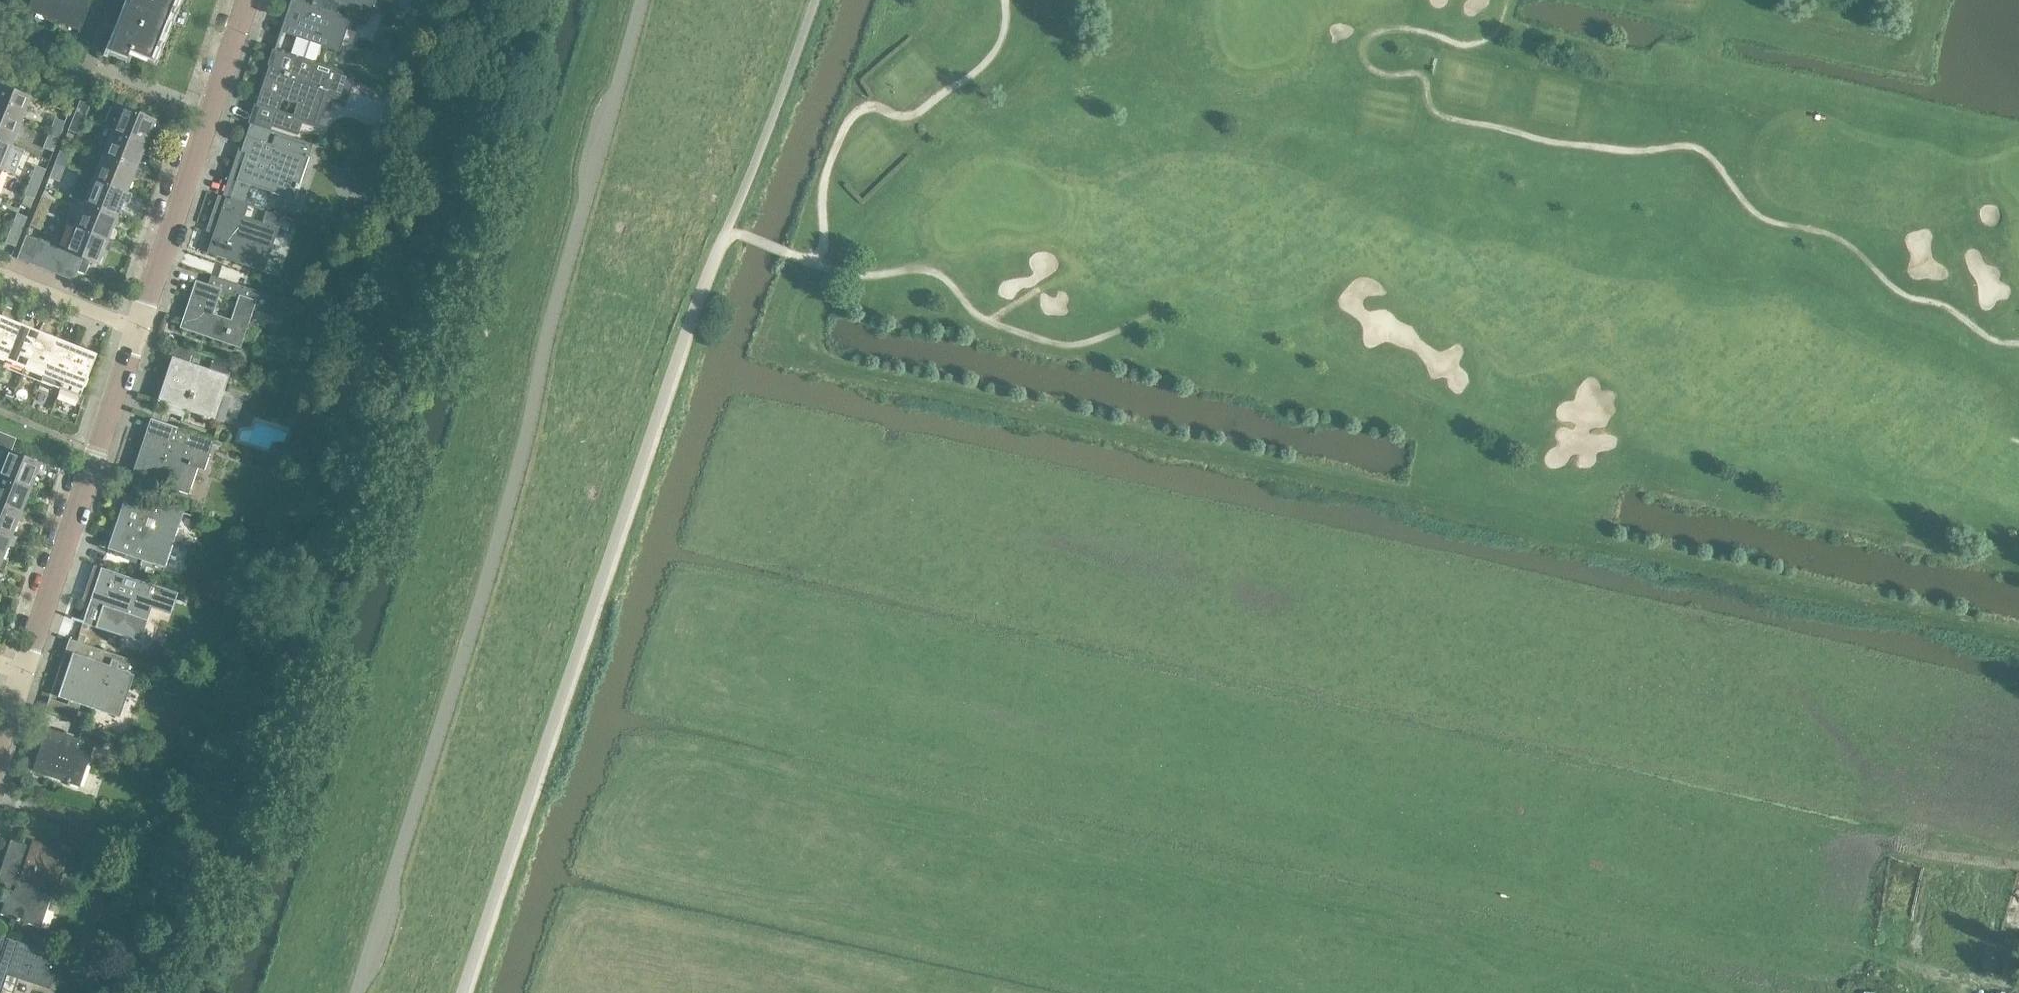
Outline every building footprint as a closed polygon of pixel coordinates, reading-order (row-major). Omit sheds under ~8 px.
[(61,0),(31,0),(27,11),(28,12),(29,10),(43,16),(53,20),(61,0)] [(53,20),(78,30),(78,31),(79,32),(92,0),(61,0),(53,20)] [(166,22),(173,6),(170,4),(171,0),(131,0),(110,52),(127,58),(130,51),(151,60),(152,58),(149,57),(152,47),(155,48),(162,32),(159,31),(163,21),(166,22)] [(301,2),(299,2),(297,2),(296,2),(295,2),(293,3),(292,3),(291,5),(290,6),(289,7),(289,9),(281,31),(310,41),(338,50),(355,0),(302,0),(301,2)] [(413,9),(429,15),(433,3),(424,0),(416,0),(413,9)] [(257,105),(263,107),(277,112),(281,98),(299,104),(294,117),(314,124),(320,106),(324,92),(325,93),(325,91),(320,90),(327,67),(294,56),(288,73),(269,67),(268,68),(269,68),(258,102),(257,105)] [(21,122),(30,97),(0,85),(0,114),(21,122)] [(80,101),(74,115),(84,120),(90,105),(80,101)] [(103,128),(112,131),(146,145),(155,120),(113,104),(103,128)] [(21,122),(0,114),(0,141),(11,146),(21,122)] [(78,134),(84,120),(74,115),(68,131),(78,134)] [(59,138),(65,122),(55,118),(48,134),(59,138)] [(292,187),(297,173),(299,167),(295,166),(303,141),(251,124),(242,150),(246,152),(237,180),(270,191),(289,197),(292,187)] [(136,168),(146,145),(112,131),(103,155),(136,168)] [(53,152),(59,138),(48,134),(43,148),(53,152)] [(11,146),(0,141),(0,169),(2,170),(11,146)] [(61,148),(55,164),(65,168),(71,152),(61,148)] [(127,192),(136,168),(103,155),(93,179),(127,192)] [(350,163),(349,166),(365,197),(368,198),(378,173),(350,163)] [(59,182),(65,168),(55,164),(49,178),(59,182)] [(40,185),(46,170),(36,166),(30,181),(40,185)] [(117,216),(127,192),(93,179),(84,203),(117,216)] [(34,199),(40,185),(30,181),(24,195),(34,199)] [(42,197),(36,211),(46,215),(52,201),(42,197)] [(207,253),(235,262),(264,272),(283,217),(226,198),(207,253)] [(108,240),(117,216),(84,203),(75,227),(108,240)] [(40,230),(46,215),(36,211),(30,226),(40,230)] [(21,233),(27,217),(17,213),(11,229),(21,233)] [(98,265),(108,240),(75,227),(65,251),(71,254),(83,259),(98,265)] [(15,247),(21,233),(11,229),(5,243),(15,247)] [(28,264),(37,240),(26,236),(17,259),(28,264)] [(39,268),(49,245),(37,240),(28,264),(39,268)] [(51,272),(60,249),(49,245),(39,268),(51,272)] [(71,254),(65,251),(60,249),(51,272),(62,277),(71,254)] [(73,281),(83,259),(71,254),(62,277),(73,281)] [(182,327),(239,346),(252,308),(273,315),(278,298),(253,289),(211,276),(210,277),(211,278),(208,286),(207,287),(197,283),(187,313),(189,314),(187,321),(185,320),(182,327)] [(20,324),(1,317),(0,319),(0,367),(3,368),(20,324)] [(22,375),(39,332),(20,324),(3,368),(22,375)] [(41,383),(58,340),(39,332),(22,375),(41,383)] [(62,384),(77,347),(58,340),(41,383),(60,390),(62,384)] [(165,377),(158,399),(158,401),(185,410),(215,420),(233,365),(176,346),(165,377)] [(80,398),(97,355),(77,347),(62,384),(60,390),(80,398)] [(208,439),(151,420),(133,475),(179,490),(192,450),(203,453),(208,439)] [(0,468),(0,476),(31,488),(36,473),(40,464),(7,450),(0,468)] [(31,488),(0,476),(0,503),(21,512),(31,488)] [(182,512),(128,494),(120,517),(118,517),(108,549),(131,556),(132,555),(142,558),(142,560),(143,561),(138,575),(160,583),(180,524),(178,523),(182,512)] [(21,512),(0,503),(0,531),(12,535),(21,512)] [(245,523),(242,532),(254,536),(257,527),(245,523)] [(12,535),(0,531),(0,558),(2,559),(12,535)] [(158,587),(113,571),(112,573),(113,573),(110,582),(109,581),(109,582),(98,578),(84,622),(140,641),(154,599),(158,587)] [(112,653),(79,642),(75,653),(73,652),(68,667),(63,665),(58,680),(63,682),(58,697),(115,716),(130,672),(128,671),(131,660),(112,653)] [(109,735),(83,725),(78,739),(48,729),(33,770),(79,786),(93,745),(104,748),(109,735)] [(16,920),(19,921),(19,920),(41,927),(51,896),(49,896),(51,889),(57,891),(69,853),(60,849),(64,838),(26,825),(20,843),(11,840),(0,871),(0,880),(16,886),(14,891),(9,890),(1,914),(17,919),(16,920)] [(0,950),(0,992),(1,992),(8,970),(44,982),(54,953),(7,937),(3,951),(0,950)]
